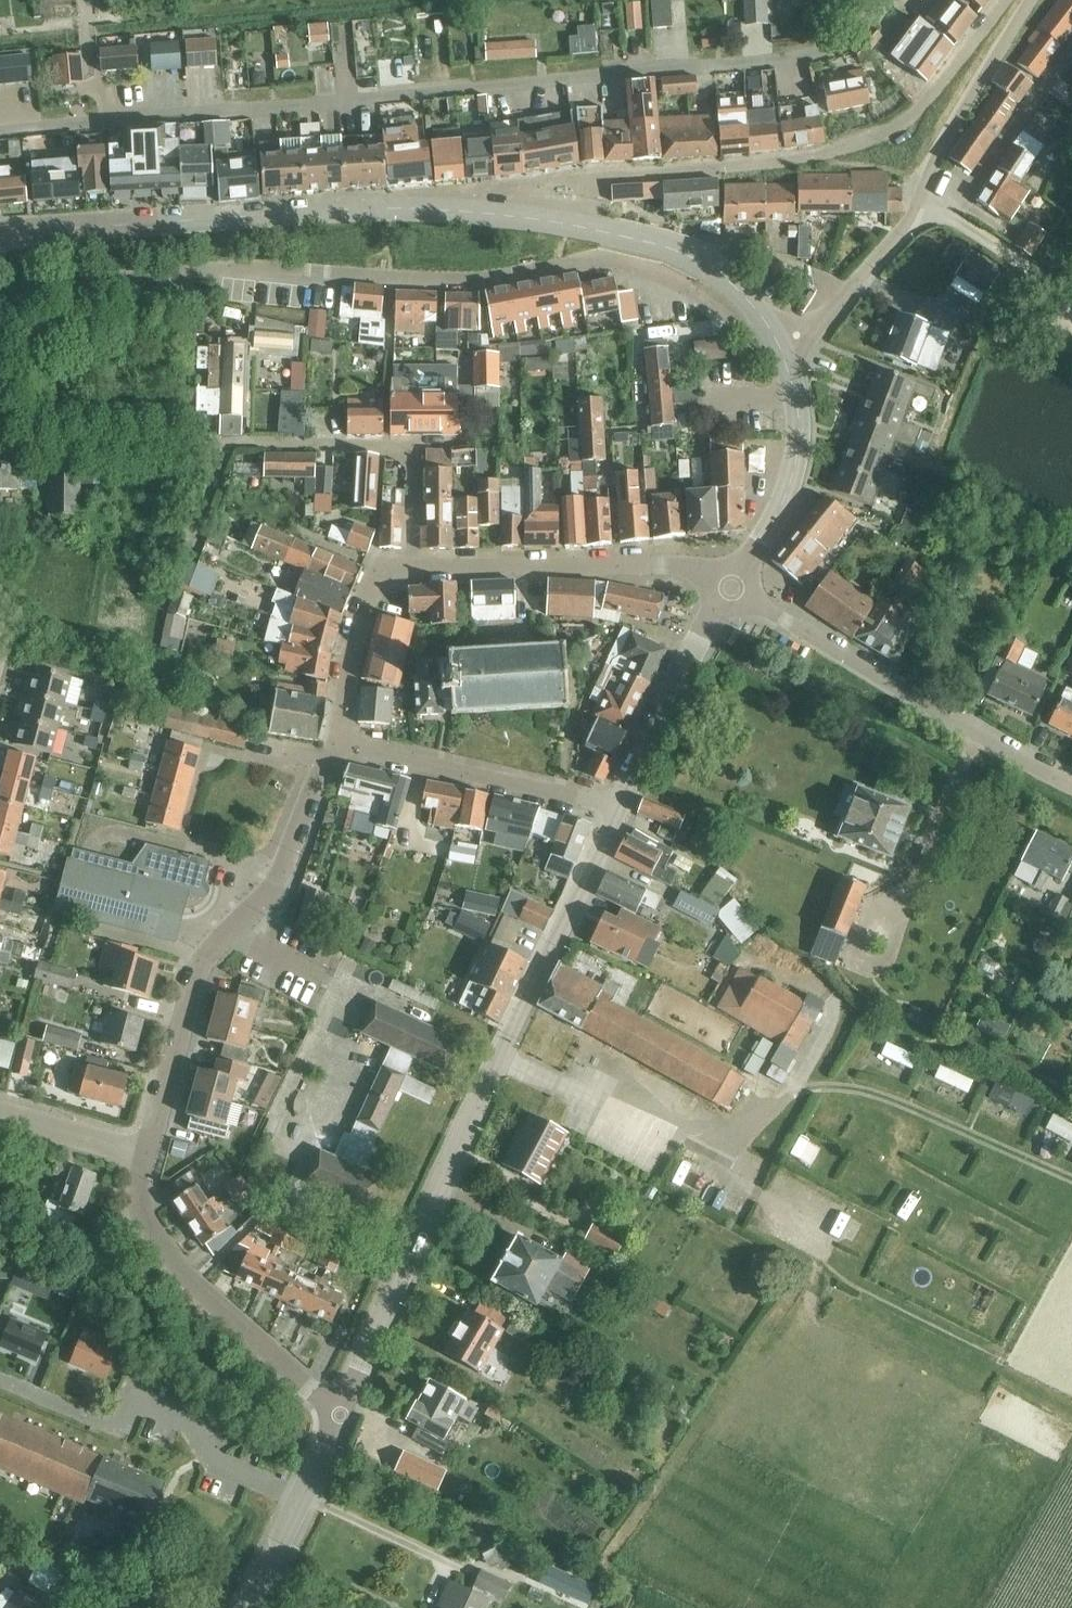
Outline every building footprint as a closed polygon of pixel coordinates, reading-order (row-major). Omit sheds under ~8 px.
[(653,28),(671,27),(669,0),(651,0),(653,28)] [(744,24),(766,22),(765,0),(743,0),(744,24)] [(875,44),(890,26),(886,23),(891,18),(900,25),(912,10),(899,0),(892,0),(865,33),(875,44)] [(954,44),(974,18),(950,0),(939,0),(923,21),(954,44)] [(988,0),(966,0),(981,10),(988,0)] [(1036,78),(1071,31),(1071,0),(1059,0),(1027,41),(1031,44),(1016,63),(1036,78)] [(640,4),(625,4),(626,32),(641,31),(640,4)] [(905,69),(925,84),(952,47),(922,25),(904,49),(914,56),(905,69)] [(186,41),(188,68),(215,66),(214,39),(186,41)] [(533,42),(485,45),(486,61),(534,58),(533,42)] [(178,44),(148,46),(150,72),(180,70),(178,44)] [(100,50),(101,72),(137,69),(135,47),(100,50)] [(52,58),(54,85),(82,82),(80,55),(52,58)] [(284,70),(302,67),(301,55),(283,58),(284,70)] [(0,59),(0,85),(32,82),(29,56),(0,59)] [(996,88),(1018,103),(1030,86),(1004,65),(990,84),(996,88)] [(790,68),(793,92),(814,89),(810,66),(790,68)] [(828,114),(868,105),(860,71),(840,75),(839,74),(820,78),(828,114)] [(659,81),(660,97),(695,94),(693,78),(659,81)] [(1061,96),(1069,87),(1058,79),(1051,88),(1061,96)] [(658,160),(654,120),(651,81),(624,83),(627,122),(630,162),(658,160)] [(1004,124),(1018,103),(996,88),(983,108),(1004,124)] [(745,109),(744,94),(743,92),(716,94),(716,102),(715,102),(716,116),(719,156),(747,154),(745,109)] [(765,92),(744,94),(745,109),(747,154),(775,152),(771,111),(771,103),(766,103),(765,92)] [(815,108),(806,109),(806,106),(776,110),(782,151),(814,147),(822,143),(815,108)] [(970,174),(1004,124),(983,108),(948,160),(955,164),(970,174)] [(603,163),(601,124),(599,124),(598,109),(574,111),(576,165),(603,163)] [(567,113),(516,123),(518,137),(517,137),(520,175),(572,165),(567,113)] [(654,120),(658,160),(714,156),(711,116),(654,120)] [(211,125),(213,149),(219,203),(260,199),(256,161),(224,164),(223,149),(231,148),(228,122),(211,124),(211,125)] [(603,163),(630,162),(627,122),(601,124),(603,163)] [(492,178),(520,175),(517,137),(518,137),(516,123),(514,123),(486,124),(487,128),(492,178)] [(1001,162),(996,170),(1018,185),(1043,147),(1049,138),(1047,136),(1026,123),(1020,133),(1001,162)] [(210,149),(213,149),(211,125),(211,124),(194,125),(176,125),(180,189),(213,187),(210,149)] [(176,125),(107,129),(107,132),(109,193),(180,189),(176,125)] [(434,145),(429,146),(434,184),(462,181),(456,128),(432,131),(434,145)] [(461,139),(460,139),(464,181),(492,178),(487,128),(469,130),(470,138),(461,139)] [(382,132),(382,135),(388,187),(429,184),(426,143),(417,144),(414,130),(382,132)] [(365,189),(388,187),(382,135),(361,137),(365,189)] [(345,190),(365,189),(361,137),(341,138),(345,190)] [(324,192),(345,190),(341,138),(321,140),(324,192)] [(321,140),(300,141),(304,193),(324,192),(321,140)] [(284,195),(304,193),(300,141),(280,143),(284,195)] [(263,196),(284,195),(280,143),(259,144),(263,196)] [(85,193),(107,192),(103,148),(75,150),(77,171),(80,170),(81,178),(84,178),(85,193)] [(46,164),(48,163),(47,160),(41,161),(41,164),(31,164),(34,202),(50,201),(46,164)] [(46,164),(50,201),(78,199),(75,161),(48,163),(46,164)] [(26,203),(24,177),(10,178),(9,168),(0,168),(0,205),(26,203)] [(996,170),(975,203),(995,217),(996,216),(1007,224),(1023,201),(1029,193),(1018,185),(996,170)] [(850,174),(850,177),(850,214),(901,214),(901,190),(885,189),(885,174),(850,174)] [(850,214),(850,177),(796,176),(796,214),(850,214)] [(683,224),(718,222),(717,181),(610,187),(610,202),(652,199),(663,199),(663,212),(676,211),(676,222),(683,224)] [(722,226),(764,225),(764,187),(721,188),(722,226)] [(764,187),(764,225),(794,224),(793,187),(764,187)] [(796,256),(809,257),(810,223),(797,222),(796,256)] [(1014,246),(1029,256),(1044,233),(1029,224),(1014,246)] [(968,255),(955,275),(984,295),(997,274),(968,255)] [(569,312),(582,309),(576,275),(553,279),(559,314),(561,325),(571,323),(569,312)] [(576,275),(582,309),(584,317),(618,310),(620,324),(636,321),(630,291),(616,294),(613,279),(578,286),(576,275)] [(546,316),(559,314),(553,279),(530,284),(536,318),(538,329),(548,328),(546,316)] [(523,320),(536,318),(530,284),(520,286),(507,288),(513,322),(515,334),(525,332),(523,320)] [(338,314),(338,316),(361,318),(359,346),(383,348),(384,334),(384,321),(379,321),(379,316),(382,289),(355,286),(355,287),(342,286),(341,286),(338,314)] [(500,325),(513,322),(507,288),(495,290),(484,292),(492,338),(503,336),(500,325)] [(425,314),(436,314),(436,294),(395,293),(394,333),(424,334),(425,314)] [(477,332),(477,295),(444,295),(443,317),(436,317),(435,349),(454,349),(455,337),(455,332),(477,332)] [(924,319),(948,328),(955,311),(930,302),(924,319)] [(668,332),(666,305),(639,307),(641,334),(668,332)] [(897,315),(883,353),(931,371),(945,332),(897,315)] [(253,348),(292,350),(293,336),(293,325),(256,316),(253,348)] [(307,337),(321,339),(322,329),(317,328),(308,327),(307,337)] [(310,350),(332,353),(333,342),(311,339),(310,350)] [(646,377),(669,375),(665,339),(643,341),(646,377)] [(694,345),(695,361),(724,358),(722,342),(694,345)] [(209,389),(242,391),(243,349),(209,347),(209,389)] [(473,408),(497,408),(497,356),(473,356),(473,385),(458,385),(458,380),(457,365),(392,365),(391,381),(389,397),(389,436),(458,435),(458,406),(473,406),(473,408)] [(868,394),(908,409),(913,395),(931,401),(935,390),(877,369),(868,394)] [(671,396),(697,394),(696,383),(670,386),(669,375),(646,377),(648,402),(671,401),(671,396)] [(241,435),(242,391),(209,389),(208,416),(219,416),(219,435),(241,435)] [(671,396),(671,401),(673,426),(674,428),(700,425),(697,394),(671,396)] [(903,423),(908,409),(868,394),(859,418),(916,440),(920,429),(903,423)] [(579,435),(602,434),(599,399),(576,401),(579,435)] [(346,401),(347,436),(382,435),(381,409),(382,400),(346,401)] [(651,428),(673,426),(671,401),(648,402),(651,428)] [(912,450),(916,440),(859,418),(850,442),(890,457),(895,443),(912,450)] [(675,438),(674,428),(673,426),(651,428),(652,441),(675,438)] [(742,436),(721,436),(721,433),(710,433),(710,452),(742,452),(742,436)] [(581,479),(595,478),(594,462),(604,461),(602,434),(579,435),(579,441),(581,479)] [(585,546),(581,479),(579,441),(567,442),(569,464),(570,474),(572,500),(561,500),(563,548),(585,546)] [(885,472),(890,457),(850,442),(841,467),(898,488),(902,478),(885,472)] [(450,486),(450,468),(450,451),(425,451),(425,503),(446,503),(446,487),(450,486)] [(476,468),(475,451),(450,451),(450,468),(476,468)] [(475,451),(476,468),(477,468),(477,481),(478,500),(478,526),(498,526),(498,482),(483,481),(484,471),(486,471),(486,452),(475,451)] [(264,477),(315,478),(315,453),(264,453),(264,477)] [(36,492),(37,462),(21,462),(21,455),(0,454),(0,491),(20,492),(20,491),(36,492)] [(352,510),(374,511),(377,457),(355,455),(352,510)] [(683,493),(686,537),(742,532),(743,455),(710,455),(710,465),(710,491),(705,491),(683,493)] [(524,475),(523,548),(556,548),(557,507),(538,507),(539,471),(536,471),(537,460),(524,460),(524,475)] [(314,496),(331,498),(333,465),(317,464),(316,493),(314,493),(314,496)] [(894,499),(898,488),(841,467),(831,492),(871,507),(877,492),(894,499)] [(48,519),(79,519),(80,472),(49,471),(48,519)] [(644,508),(637,509),(635,472),(614,473),(618,544),(646,541),(644,508)] [(581,479),(585,546),(610,545),(607,500),(593,501),(593,491),(595,491),(595,478),(581,479)] [(451,530),(451,525),(450,501),(450,486),(446,487),(446,503),(425,503),(426,528),(425,529),(451,530)] [(378,548),(400,549),(402,509),(404,490),(395,489),(395,487),(381,487),(378,548)] [(500,548),(521,548),(522,487),(501,487),(500,548)] [(681,505),(679,505),(678,488),(672,489),(673,496),(649,497),(652,540),(683,537),(681,505)] [(330,513),(331,498),(314,496),(313,512),(330,513)] [(797,531),(826,555),(854,520),(825,497),(797,531)] [(455,524),(451,525),(451,530),(451,550),(455,550),(477,549),(477,524),(476,499),(454,500),(455,524)] [(286,564),(352,591),(361,569),(267,530),(268,527),(261,524),(251,549),(286,564)] [(331,525),(327,537),(332,539),(345,545),(367,553),(369,548),(374,532),(353,524),(350,532),(331,525)] [(425,529),(426,528),(420,528),(420,550),(451,550),(451,530),(425,529)] [(206,541),(221,548),(226,537),(211,531),(206,541)] [(801,587),(826,555),(797,531),(771,563),(801,587)] [(893,582),(908,591),(920,570),(906,562),(893,582)] [(200,590),(208,594),(213,580),(204,577),(207,571),(186,564),(178,585),(199,592),(200,590)] [(286,564),(283,573),(302,580),(295,597),(341,616),(352,591),(286,564)] [(828,574),(804,608),(850,640),(851,638),(855,640),(894,665),(918,624),(896,610),(894,613),(878,603),(876,606),(828,574)] [(545,616),(590,620),(591,607),(592,584),(549,580),(545,616)] [(469,619),(472,622),(514,620),(513,582),(468,584),(469,619)] [(429,627),(455,625),(455,609),(453,584),(428,585),(428,589),(406,590),(408,615),(429,614),(429,627)] [(593,608),(657,622),(662,597),(604,585),(595,584),(593,608)] [(341,616),(295,597),(277,588),(271,602),(279,606),(275,617),(296,627),(335,635),(341,616)] [(184,618),(192,596),(175,590),(167,612),(184,618)] [(270,615),(263,640),(282,644),(288,646),(330,656),(335,635),(296,627),(275,617),(270,615)] [(360,680),(397,689),(413,627),(377,617),(360,680)] [(605,665),(649,684),(665,651),(631,634),(620,629),(605,665)] [(532,648),(531,630),(513,631),(513,636),(496,637),(497,651),(532,648)] [(987,697),(1029,718),(1046,683),(1014,666),(1025,644),(1007,635),(991,667),(1000,671),(987,697)] [(330,656),(287,646),(282,644),(276,663),(285,665),(283,672),(326,680),(330,656)] [(487,651),(491,713),(567,708),(563,647),(532,648),(497,651),(487,651)] [(450,715),(491,713),(487,651),(446,654),(447,660),(415,662),(416,678),(413,678),(415,717),(442,716),(442,712),(450,712),(450,715)] [(1071,678),(1071,655),(1063,674),(1071,678)] [(638,709),(649,684),(605,665),(594,689),(601,692),(638,709)] [(28,695),(62,704),(69,679),(35,670),(28,695)] [(316,741),(325,698),(325,684),(308,681),(307,688),(277,684),(267,734),(316,741)] [(356,724),(387,726),(390,692),(359,689),(356,724)] [(625,734),(638,709),(601,692),(594,689),(589,701),(598,705),(592,719),(625,734)] [(1066,692),(1062,701),(1061,701),(1048,727),(1071,739),(1071,695),(1066,692)] [(56,730),(62,704),(28,695),(21,721),(56,730)] [(91,712),(103,715),(107,703),(95,700),(91,712)] [(170,704),(164,728),(203,739),(205,739),(240,749),(245,731),(247,727),(213,718),(214,715),(170,704)] [(101,724),(103,715),(91,712),(89,720),(101,724)] [(66,717),(64,734),(82,737),(85,720),(66,717)] [(601,784),(625,734),(592,719),(590,723),(595,725),(585,749),(594,753),(583,777),(601,784)] [(49,756),(56,730),(21,721),(15,747),(49,756)] [(82,746),(94,749),(97,738),(85,734),(82,746)] [(136,740),(136,758),(151,757),(150,739),(136,740)] [(159,770),(192,779),(199,752),(167,743),(159,770)] [(2,778),(29,785),(35,761),(8,754),(2,778)] [(372,827),(395,833),(408,782),(347,766),(337,796),(350,800),(347,811),(375,818),(372,827)] [(184,807),(192,779),(159,770),(152,798),(184,807)] [(29,785),(2,778),(0,784),(0,804),(22,809),(29,785)] [(454,827),(462,791),(462,790),(425,783),(420,808),(430,810),(427,825),(454,830),(454,827)] [(856,845),(887,858),(907,810),(858,790),(839,837),(856,845)] [(462,791),(454,827),(481,832),(488,796),(462,791)] [(529,835),(539,811),(540,808),(535,806),(493,796),(488,819),(502,824),(499,833),(527,841),(529,835)] [(177,834),(184,807),(152,798),(144,825),(177,834)] [(636,814),(659,823),(679,830),(684,816),(642,799),(636,814)] [(22,809),(0,804),(0,829),(16,834),(22,809)] [(539,811),(529,835),(554,845),(545,867),(544,871),(567,879),(570,873),(589,826),(564,817),(563,820),(539,811)] [(900,836),(911,839),(918,815),(907,812),(900,836)] [(29,837),(40,840),(43,826),(32,823),(29,837)] [(29,837),(16,834),(0,829),(0,855),(10,858),(14,843),(38,849),(40,840),(29,837)] [(624,836),(613,859),(668,888),(676,873),(666,868),(657,863),(661,855),(670,860),(674,852),(664,846),(652,839),(634,829),(629,839),(624,836)] [(1060,883),(1071,859),(1071,852),(1036,834),(1021,863),(1036,870),(1028,886),(1039,891),(1047,876),(1060,883)] [(208,884),(205,882),(210,863),(145,846),(132,865),(73,850),(71,858),(67,857),(53,911),(174,943),(186,894),(194,896),(201,898),(204,898),(209,895),(210,891),(210,888),(208,884)] [(448,859),(475,864),(477,852),(450,846),(448,859)] [(606,872),(595,895),(634,914),(639,905),(652,912),(653,910),(659,898),(606,872)] [(820,928),(844,938),(865,888),(841,878),(820,928)] [(706,883),(694,902),(711,911),(723,895),(706,883)] [(12,902),(23,905),(26,893),(15,890),(12,902)] [(296,924),(314,930),(324,895),(306,890),(296,924)] [(524,924),(542,932),(552,913),(553,909),(513,891),(503,913),(524,924)] [(1045,915),(1057,921),(1068,899),(1056,893),(1045,915)] [(678,894),(672,906),(709,925),(715,913),(711,911),(694,902),(678,894)] [(482,897),(478,912),(493,916),(497,901),(482,897)] [(23,905),(12,902),(0,899),(0,911),(43,921),(46,911),(23,905)] [(654,941),(660,929),(621,910),(615,921),(604,915),(591,942),(633,962),(645,937),(654,941)] [(488,936),(511,948),(523,924),(500,912),(488,936)] [(452,913),(446,925),(453,928),(481,941),(488,926),(460,913),(459,915),(452,913)] [(10,954),(14,941),(0,937),(0,952),(10,954)] [(998,969),(1008,950),(985,939),(975,958),(998,969)] [(110,989),(147,1000),(157,965),(129,957),(132,947),(122,944),(110,989)] [(465,991),(459,1004),(473,1011),(497,1023),(526,962),(488,944),(465,991)] [(10,954),(0,952),(0,963),(8,965),(10,954)] [(699,996),(707,1001),(727,967),(719,962),(699,996)] [(34,979),(71,989),(75,974),(39,963),(34,979)] [(605,981),(602,987),(559,963),(538,1006),(725,1110),(743,1078),(610,1004),(618,988),(605,981)] [(658,985),(677,994),(684,978),(666,969),(658,985)] [(809,994),(804,1004),(740,969),(718,1008),(781,1043),(770,1063),(786,1072),(825,1003),(809,994)] [(212,1017),(249,1027),(255,1005),(260,1006),(264,993),(238,985),(235,998),(218,994),(212,1017)] [(412,1058),(443,1072),(458,1040),(374,1002),(359,1033),(390,1048),(382,1066),(355,1123),(356,1123),(349,1137),(344,1134),(333,1158),(319,1151),(304,1183),(366,1212),(380,1180),(366,1173),(377,1149),(371,1147),(373,1142),(370,1140),(374,1131),(378,1133),(393,1101),(401,1104),(387,1134),(417,1148),(436,1108),(429,1105),(437,1090),(405,1075),(412,1058)] [(99,1044),(133,1053),(142,1021),(108,1012),(99,1044)] [(243,1050),(249,1027),(212,1017),(206,1040),(223,1045),(219,1057),(245,1064),(248,1051),(243,1050)] [(42,1040),(77,1050),(80,1037),(46,1027),(42,1040)] [(919,1061),(924,1042),(891,1032),(887,1045),(897,1048),(896,1054),(919,1061)] [(13,1074),(27,1077),(34,1044),(20,1041),(13,1074)] [(974,1082),(981,1069),(945,1052),(939,1066),(974,1082)] [(191,1092),(229,1103),(235,1081),(240,1082),(244,1068),(218,1061),(215,1074),(198,1069),(191,1092)] [(87,1067),(87,1068),(75,1064),(67,1093),(79,1096),(78,1097),(119,1108),(127,1078),(87,1067)] [(191,1092),(185,1116),(190,1117),(187,1130),(224,1140),(228,1126),(223,1124),(229,1103),(191,1092)] [(998,1108),(1018,1113),(1022,1100),(1001,1094),(998,1108)] [(502,1164),(539,1185),(566,1135),(529,1114),(502,1164)] [(11,1151),(0,1148),(0,1176),(4,1177),(11,1151)] [(95,1176),(73,1168),(74,1163),(66,1161),(65,1166),(56,1163),(52,1176),(68,1181),(60,1205),(47,1201),(40,1223),(69,1232),(74,1215),(81,1218),(95,1176)] [(186,1224),(215,1204),(211,1197),(205,1202),(194,1186),(200,1182),(192,1170),(170,1185),(178,1197),(171,1202),(186,1224)] [(229,1194),(247,1181),(240,1173),(223,1185),(229,1194)] [(247,1181),(229,1194),(235,1204),(248,1195),(258,1209),(264,1203),(247,1181)] [(836,1194),(825,1216),(837,1222),(848,1200),(836,1194)] [(267,1202),(259,1216),(282,1229),(290,1215),(267,1202)] [(215,1204),(186,1224),(201,1246),(204,1244),(212,1255),(236,1231),(231,1225),(224,1230),(213,1214),(220,1210),(215,1204)] [(583,1241),(613,1258),(624,1238),(594,1222),(583,1241)] [(278,1248),(283,1235),(273,1231),(268,1243),(278,1248)] [(259,1291),(273,1258),(267,1255),(269,1250),(252,1243),(255,1238),(248,1235),(233,1250),(223,1272),(235,1278),(234,1280),(259,1291)] [(283,1235),(278,1248),(288,1252),(293,1240),(283,1235)] [(568,1249),(560,1263),(517,1239),(493,1282),(535,1307),(551,1281),(575,1295),(593,1262),(568,1249)] [(326,1270),(331,1257),(321,1252),(315,1265),(326,1270)] [(1019,1254),(1014,1264),(1033,1274),(1038,1264),(1019,1254)] [(331,1257),(326,1270),(335,1274),(341,1261),(331,1257)] [(283,1301),(294,1275),(277,1267),(280,1261),(273,1258),(259,1291),(283,1301)] [(307,1312),(322,1279),(315,1276),(312,1283),(294,1275),(283,1301),(307,1312)] [(322,1279),(307,1312),(331,1323),(343,1297),(325,1289),(328,1282),(322,1279)] [(647,1307),(665,1317),(671,1306),(652,1297),(647,1307)] [(499,1329),(507,1316),(481,1301),(473,1314),(468,1311),(444,1354),(478,1374),(503,1332),(499,1329)] [(0,1346),(34,1361),(45,1335),(11,1320),(0,1346)] [(505,1333),(523,1344),(530,1333),(512,1322),(505,1333)] [(81,1338),(70,1363),(104,1378),(115,1352),(100,1346),(103,1339),(84,1331),(81,1338)] [(1003,1366),(1019,1371),(1022,1363),(1007,1357),(1003,1366)] [(469,1425),(478,1410),(465,1403),(465,1402),(429,1383),(417,1405),(415,1404),(406,1422),(417,1428),(410,1440),(443,1458),(450,1446),(443,1442),(457,1418),(469,1425)] [(484,1415),(498,1424),(504,1415),(490,1406),(484,1415)] [(146,1528),(164,1487),(0,1415),(0,1469),(84,1506),(86,1501),(146,1528)] [(373,1461),(405,1476),(412,1461),(380,1447),(373,1461)] [(482,1554),(490,1567),(510,1557),(502,1543),(482,1554)] [(44,1557),(40,1563),(18,1549),(8,1565),(29,1579),(28,1582),(49,1596),(66,1570),(44,1557)] [(579,1601),(586,1585),(546,1566),(539,1582),(579,1601)] [(504,1601),(510,1586),(480,1573),(472,1591),(449,1581),(440,1602),(444,1605),(443,1607),(483,1607),(490,1594),(504,1601)] [(6,1590),(0,1599),(0,1607),(33,1607),(6,1590)]
